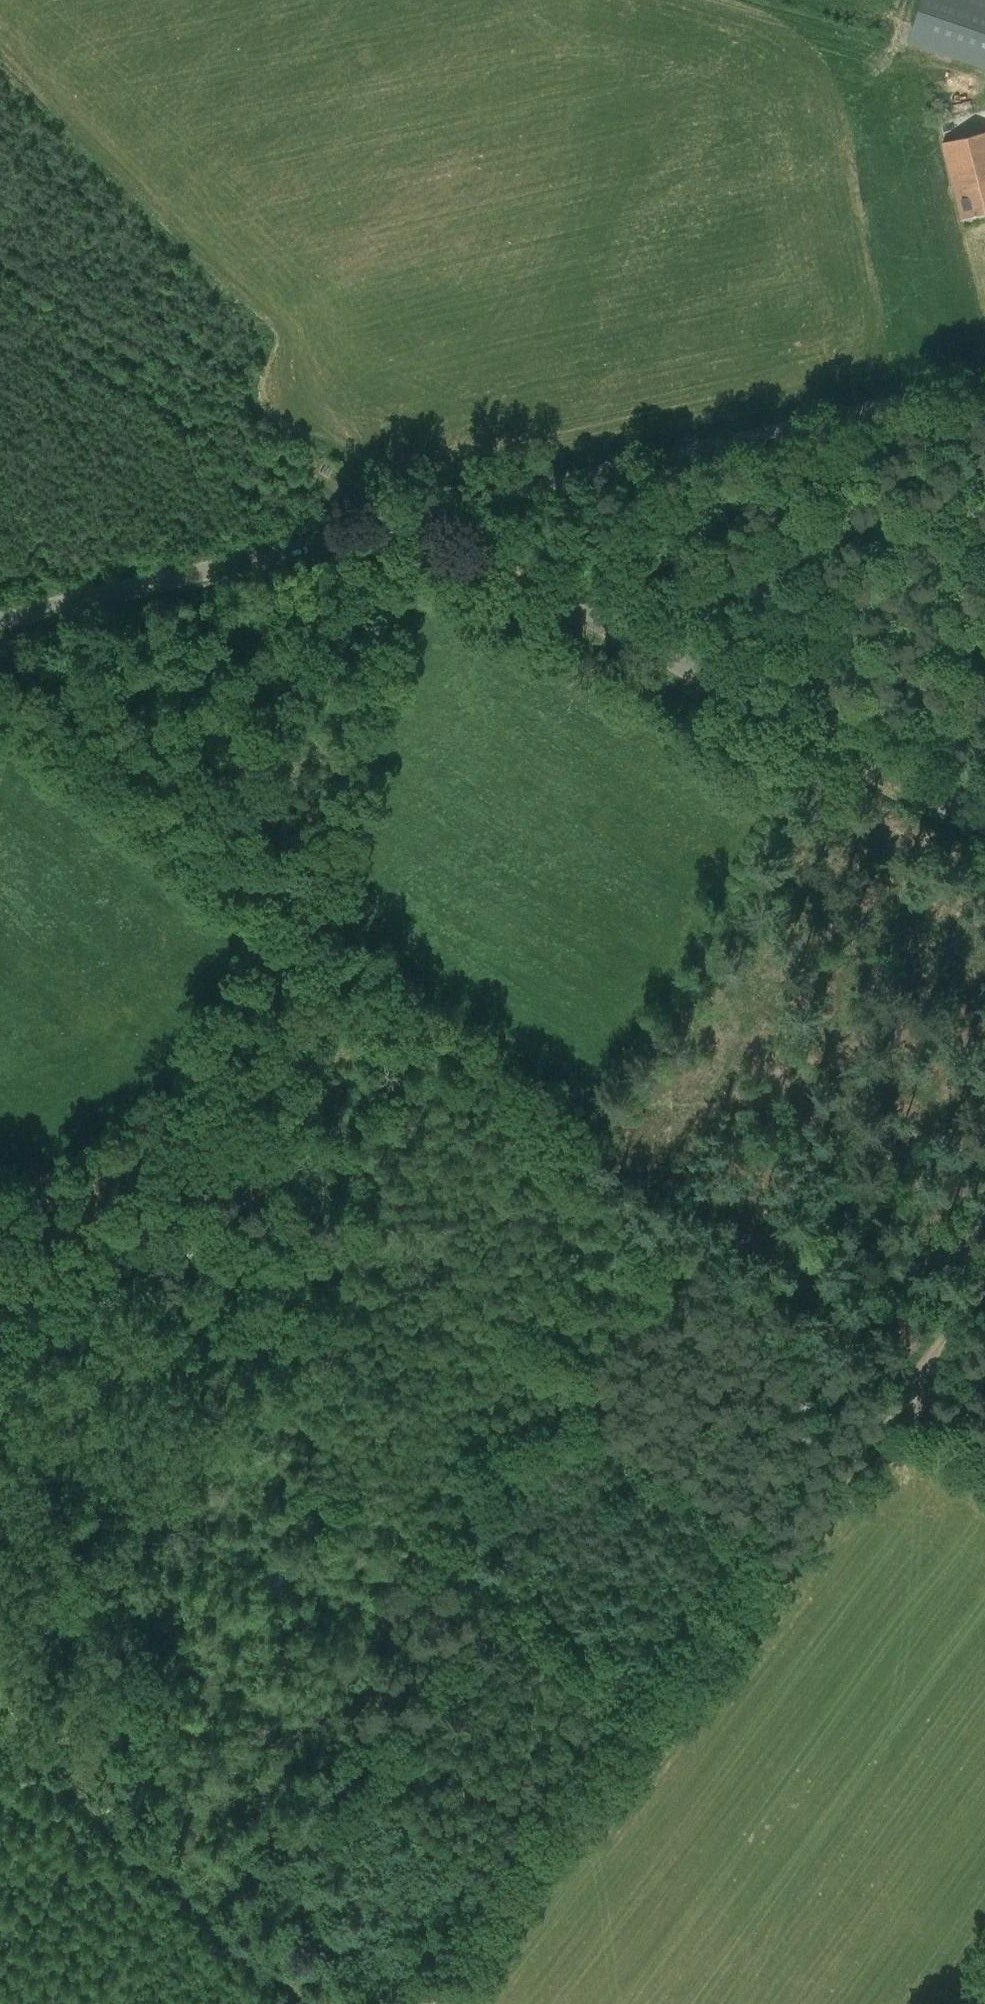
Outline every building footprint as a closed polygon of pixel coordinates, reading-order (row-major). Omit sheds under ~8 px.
[(909,42),(984,68),(984,0),(923,0),(909,42)] [(964,217),(984,212),(984,131),(944,142),(964,217)]
